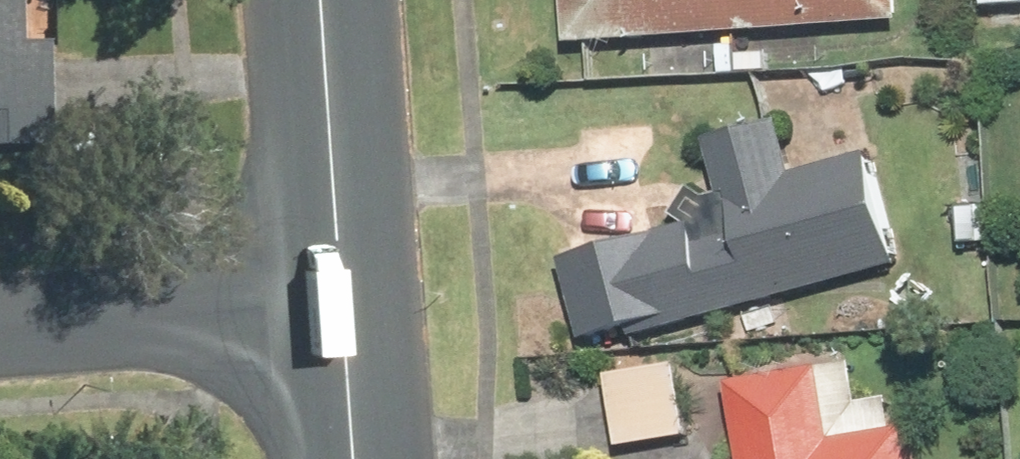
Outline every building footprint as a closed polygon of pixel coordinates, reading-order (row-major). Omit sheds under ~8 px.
[(57,0),(0,0),(0,138),(61,137),(57,0)] [(574,39),(950,24),(949,0),(572,0),(574,39)] [(695,216),(567,254),(595,348),(919,251),(891,158),(781,191),(762,125),(676,151),(695,216)] [(924,406),(847,416),(837,344),(739,358),(753,458),(932,458),(924,406)] [(612,370),(623,447),(702,435),(691,359),(612,370)]
